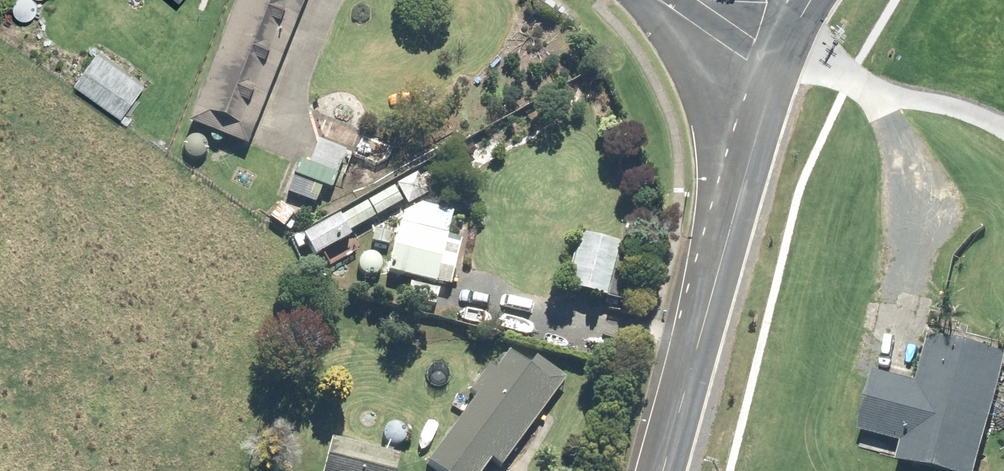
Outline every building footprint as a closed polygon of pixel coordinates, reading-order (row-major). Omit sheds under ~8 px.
[(307,0),(240,0),(188,129),(246,153),(307,0)] [(52,67),(123,120),(137,100),(148,108),(157,96),(75,35),(52,67)] [(308,170),(337,181),(347,156),(317,145),(308,170)] [(348,234),(387,211),(378,197),(339,220),(348,234)] [(386,279),(435,292),(436,288),(449,291),(461,246),(447,242),(453,218),(421,210),(403,221),(401,230),(398,229),(386,279)] [(317,265),(346,250),(332,223),(304,238),(317,265)] [(371,247),(388,251),(391,240),(395,240),(398,228),(390,226),(387,239),(373,236),(371,247)] [(621,310),(630,271),(615,268),(606,306),(621,310)] [(1003,376),(1003,361),(929,341),(917,388),(875,378),(860,439),(903,449),(897,470),(898,470),(980,470),(1003,376)] [(566,385),(538,365),(530,378),(507,362),(495,378),(488,372),(467,401),(474,405),(427,470),(489,470),(491,468),(495,470),(503,470),(566,385)] [(550,432),(555,426),(552,420),(545,418),(540,424),(543,430),(550,432)] [(331,445),(324,470),(396,470),(398,463),(331,445)]
